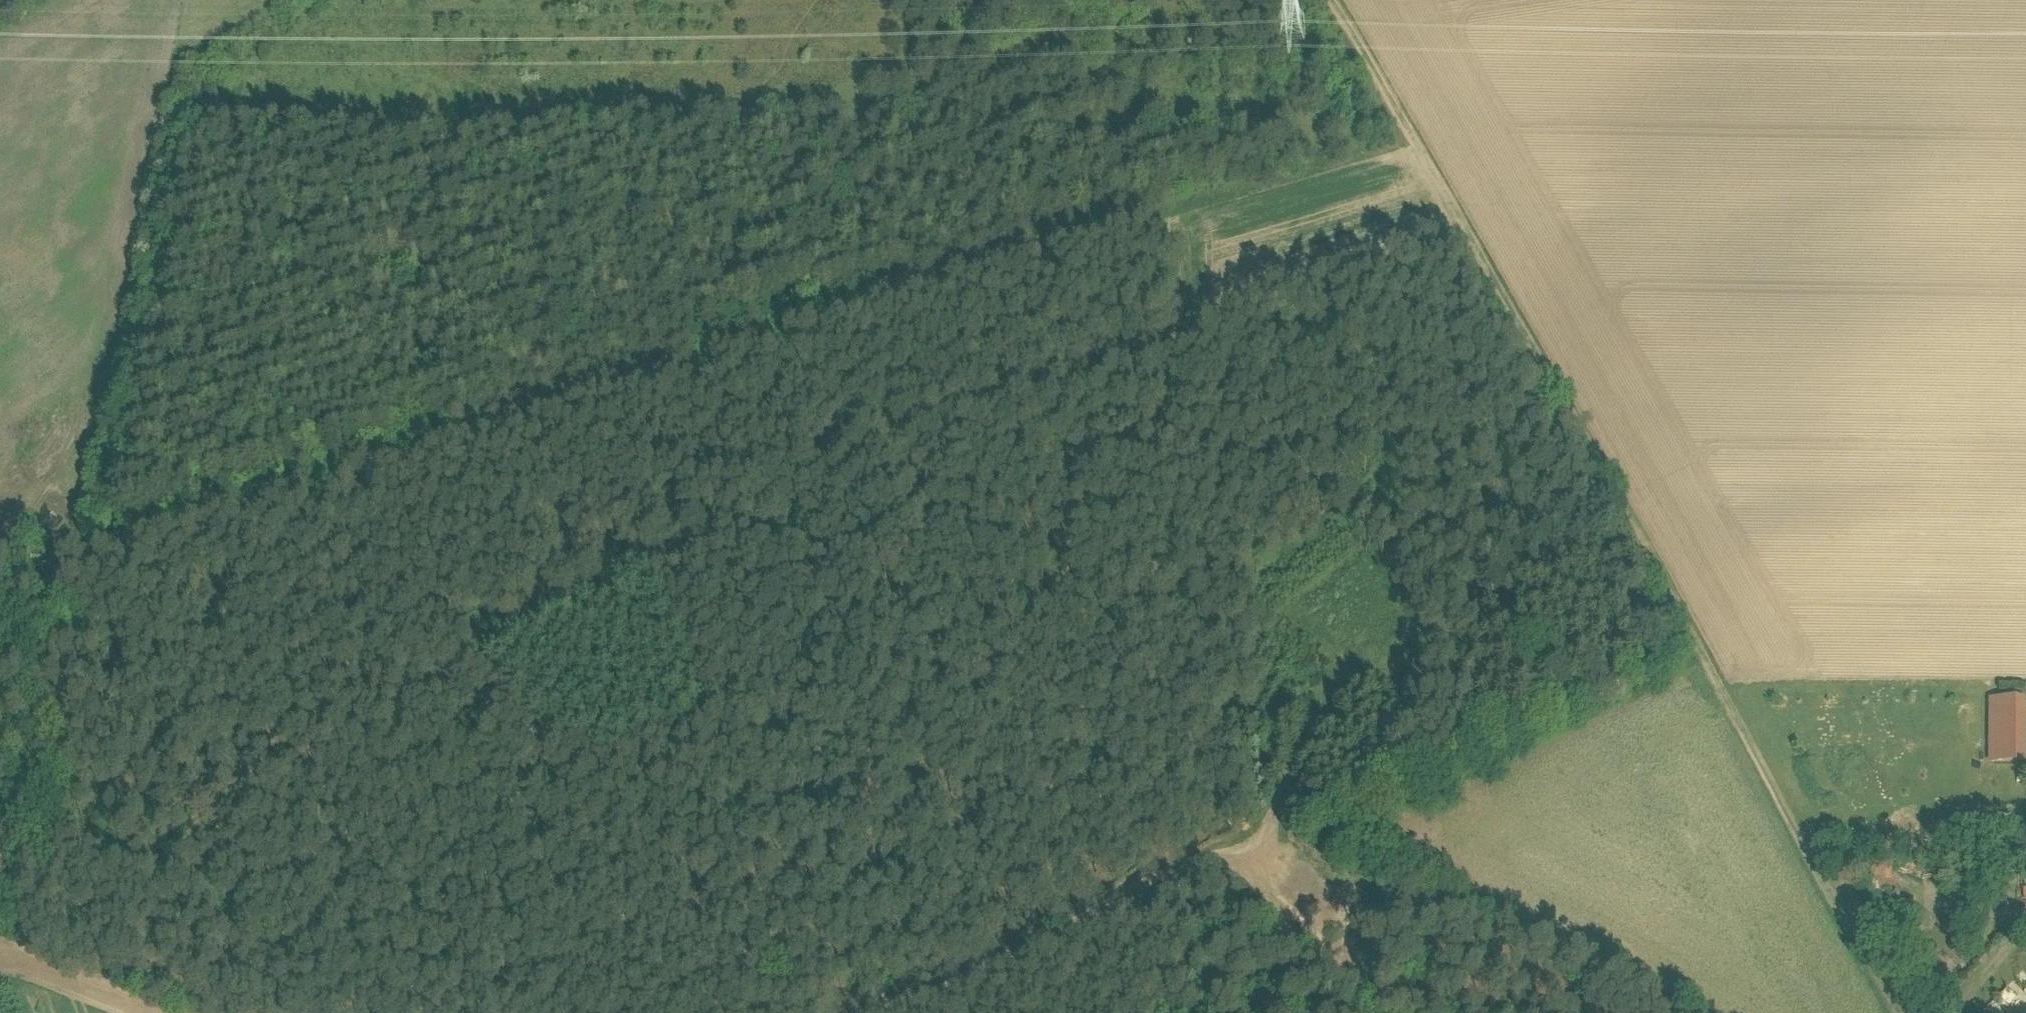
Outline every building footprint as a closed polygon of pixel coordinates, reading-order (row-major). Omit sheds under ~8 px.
[(1992,697),(1990,761),(2025,762),(2025,698),(1992,697)]
